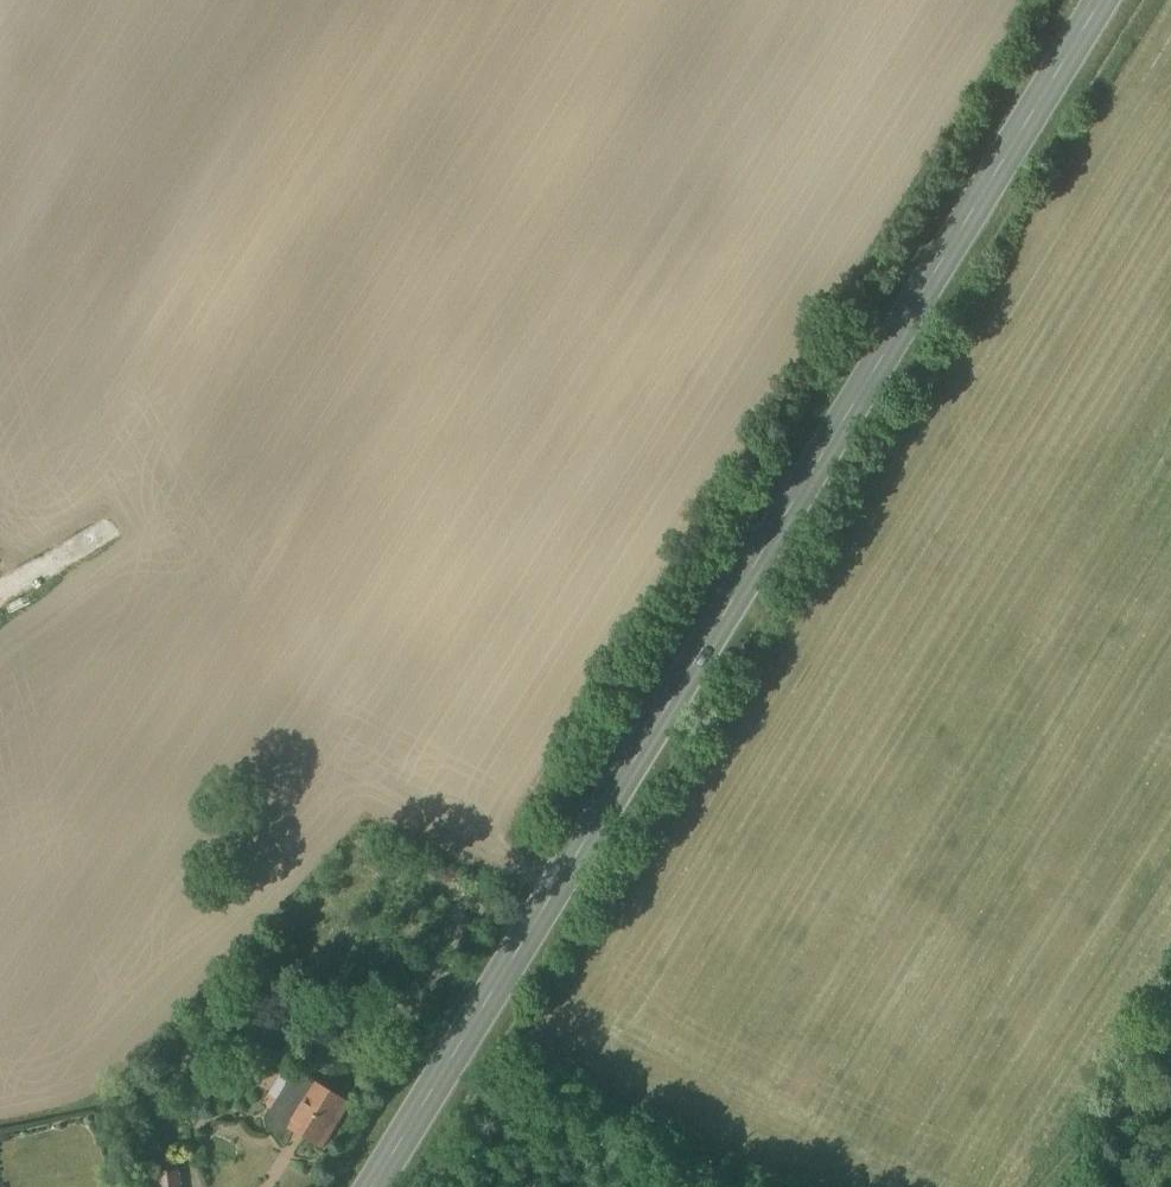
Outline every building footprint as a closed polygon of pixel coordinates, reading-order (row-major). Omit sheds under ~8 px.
[(351,1109),(300,1079),(273,1125),(324,1154),(351,1109)] [(140,1178),(141,1186),(181,1186),(179,1174),(140,1178)]
